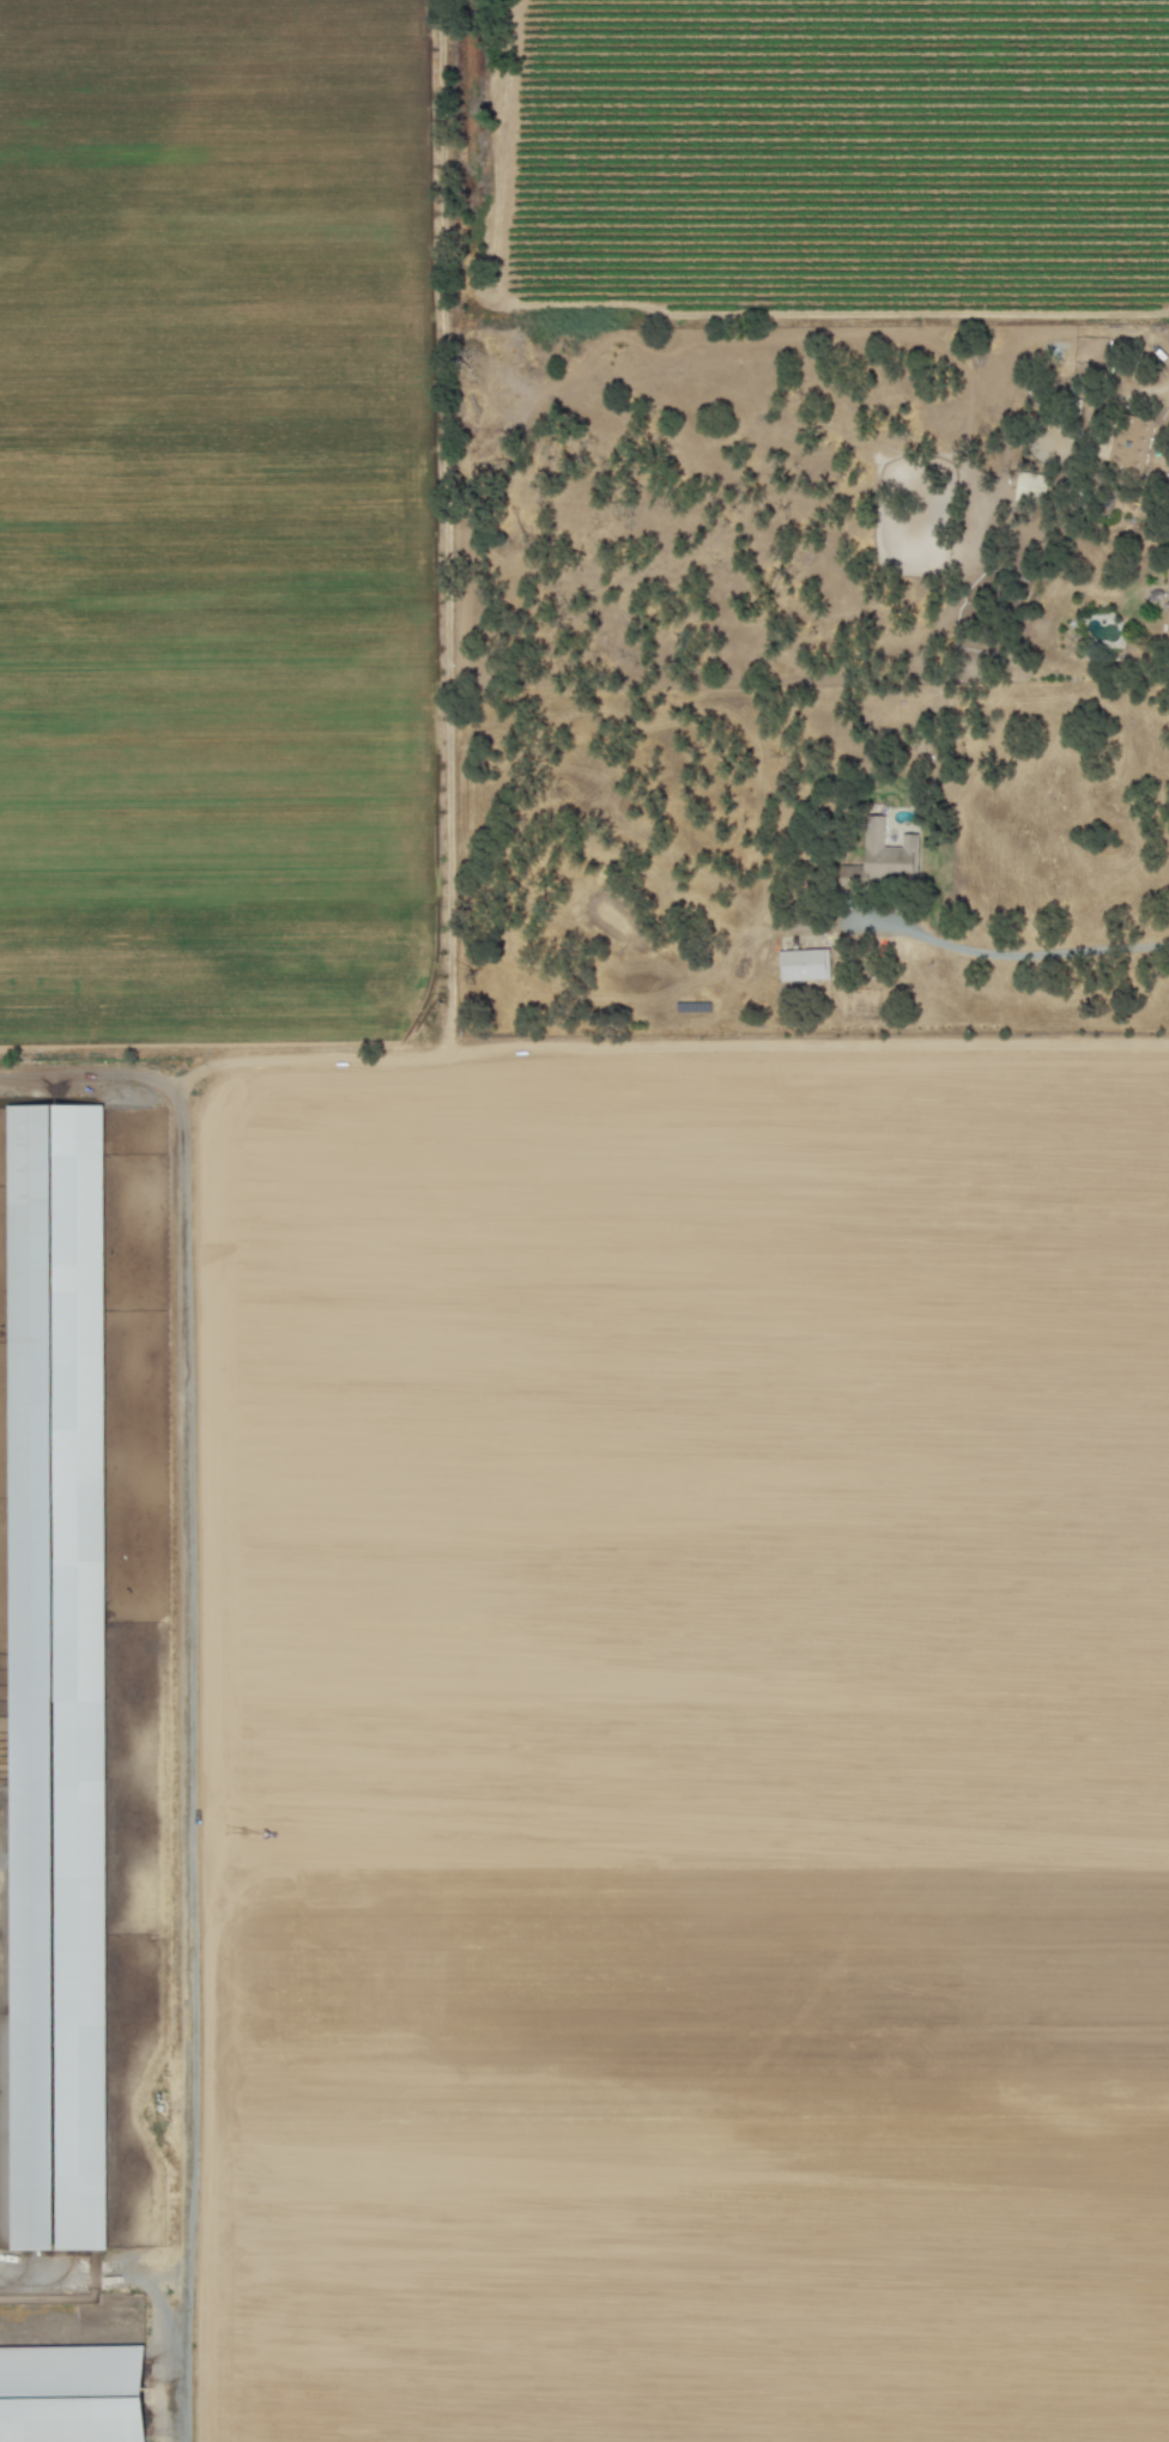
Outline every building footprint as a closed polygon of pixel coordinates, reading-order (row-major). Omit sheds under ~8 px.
[(1140,474),(1152,420),(1122,414),(1110,468),(1140,474)] [(1046,475),(1017,473),(1015,501),(1044,503),(1046,475)] [(917,835),(901,834),(901,847),(883,847),(883,816),(865,816),(864,866),(842,866),(842,886),(867,886),(867,875),(917,876),(917,835)] [(828,949),(778,950),(778,981),(829,980),(828,949)] [(7,1106),(10,2251),(58,2250),(106,2250),(102,1105),(7,1106)] [(144,2346),(0,2347),(0,2441),(145,2441),(144,2346)]
